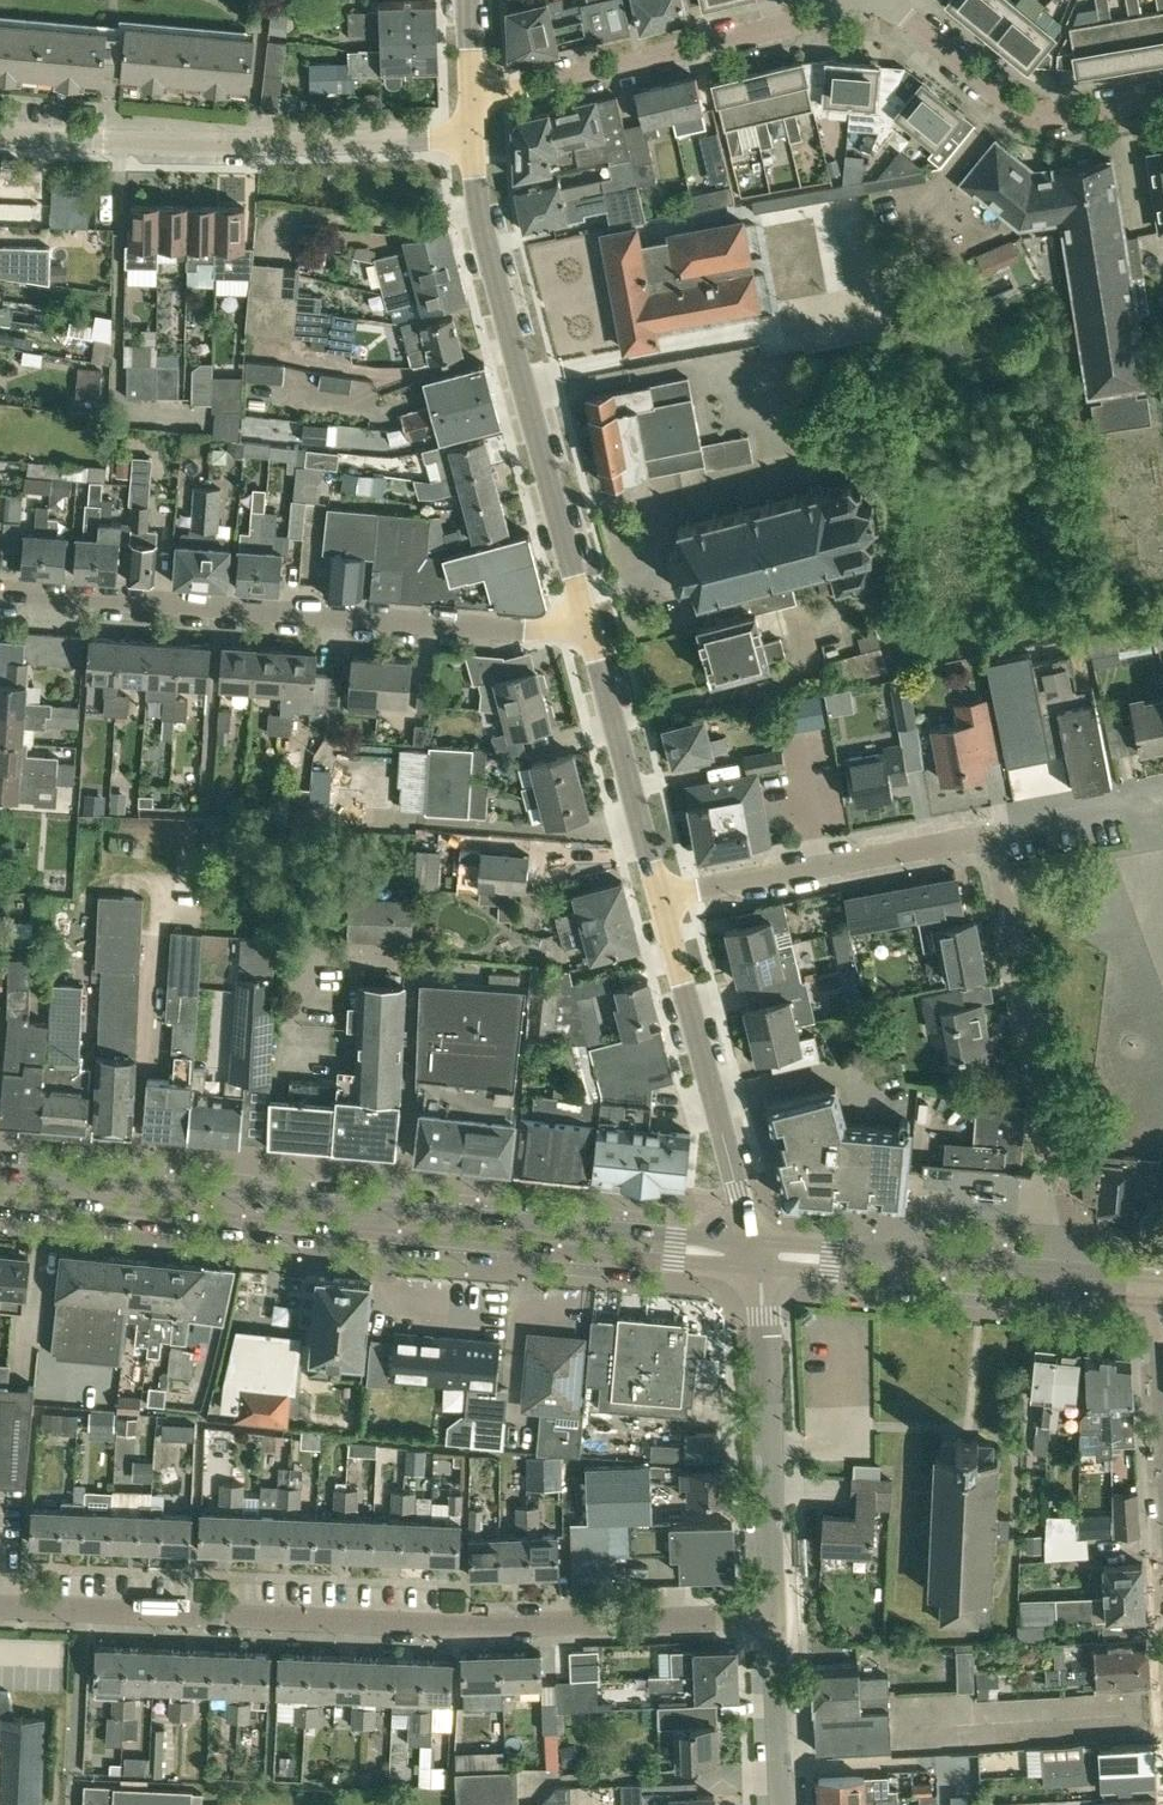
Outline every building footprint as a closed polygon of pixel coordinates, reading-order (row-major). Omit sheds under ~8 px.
[(349,23),(379,22),(382,26),(437,24),(436,0),(380,0),(380,10),(349,11),(349,23)] [(565,9),(562,0),(555,0),(546,2),(542,3),(542,0),(521,0),(523,7),(508,10),(509,29),(510,29),(511,34),(576,19),(574,11),(581,10),(580,5),(565,9)] [(511,34),(511,39),(509,39),(510,55),(516,60),(558,50),(556,40),(586,33),(589,43),(631,33),(623,0),(605,0),(588,4),(580,5),(581,10),(574,11),(576,19),(511,34)] [(665,24),(659,0),(634,0),(641,30),(665,24)] [(687,19),(683,0),(659,0),(665,24),(687,19)] [(983,0),(949,0),(946,4),(954,11),(955,9),(967,19),(983,0)] [(1014,2),(1011,0),(983,0),(967,19),(981,30),(979,32),(986,37),(1014,2)] [(1137,64),(1129,16),(1112,19),(1108,0),(1096,0),(1099,21),(1108,69),(1137,64)] [(1158,11),(1141,14),(1139,0),(1126,0),(1129,16),(1137,64),(1162,60),(1162,37),(1158,11)] [(995,41),(1007,51),(1034,18),(1014,2),(986,37),(993,43),(995,41)] [(288,14),(271,12),(269,36),(286,37),(288,14)] [(1055,36),(1034,18),(1007,51),(1020,62),(1019,64),(1027,71),(1031,65),(1051,67),(1052,53),(1051,53),(1045,48),(1055,36)] [(54,85),(85,87),(85,80),(103,82),(103,75),(139,78),(138,85),(169,88),(169,81),(202,84),(201,91),(232,94),(233,87),(250,88),(254,37),(235,36),(127,27),(126,36),(108,34),(108,31),(0,21),(0,80),(22,82),(22,74),(55,77),(54,85)] [(1078,74),(1108,69),(1099,21),(1069,26),(1074,51),(1058,53),(1057,67),(1076,68),(1078,74)] [(381,48),(437,47),(437,24),(382,26),(379,22),(349,23),(349,35),(381,34),(381,48)] [(264,73),(283,75),(286,42),(268,40),(264,73)] [(381,51),(351,52),(351,64),(351,75),(385,74),(385,80),(386,84),(389,86),(393,88),(397,87),(400,85),(401,84),(402,80),(402,73),(438,72),(437,47),(381,48),(381,51)] [(808,82),(814,108),(816,117),(828,114),(825,102),(850,104),(853,62),(837,61),(837,59),(827,58),(826,65),(827,65),(825,83),(808,82)] [(802,137),(796,112),(814,108),(808,82),(803,60),(773,67),(784,115),(790,140),(802,137)] [(853,62),(850,104),(848,125),(880,127),(889,102),(895,88),(878,87),(880,70),(881,62),(870,61),(870,64),(853,62)] [(773,144),(771,137),(767,119),(784,115),(773,67),(744,74),(755,122),(761,147),(765,165),(775,162),(770,145),(773,144)] [(916,130),(943,98),(930,87),(931,85),(923,79),(922,80),(905,67),(895,88),(889,102),(880,127),(873,146),(877,149),(894,128),(891,125),(899,116),(916,130)] [(743,151),(737,126),(755,122),(744,74),(714,81),(731,154),(743,151)] [(710,122),(700,93),(695,75),(664,83),(673,116),(692,111),(695,125),(710,122)] [(655,121),(673,116),(664,83),(635,91),(640,109),(644,125),(625,130),(631,157),(638,183),(638,185),(657,182),(654,164),(647,139),(659,136),(655,121)] [(361,103),(361,108),(382,107),(382,100),(380,97),(377,94),(373,92),(370,92),(366,94),(363,96),(361,99),(361,103)] [(610,162),(618,160),(631,157),(625,130),(621,114),(617,95),(603,98),(604,104),(597,106),(596,100),(519,118),(513,126),(513,148),(514,155),(515,170),(515,176),(515,178),(609,157),(610,162)] [(972,127),(961,118),(965,113),(957,106),(956,108),(943,98),(916,130),(937,147),(929,157),(940,166),(951,152),(960,142),(972,127)] [(729,178),(718,131),(699,135),(710,183),(729,178)] [(1144,273),(1138,233),(1123,235),(1112,159),(1033,172),(996,142),(962,185),(972,193),(975,190),(1019,225),(1048,221),(1053,214),(1062,213),(1090,394),(1101,392),(1102,402),(1092,403),(1096,431),(1152,422),(1147,395),(1137,396),(1136,387),(1146,385),(1135,313),(1150,311),(1144,273)] [(888,163),(876,178),(924,170),(900,149),(888,163)] [(1150,154),(1161,230),(1162,230),(1162,152),(1150,154)] [(1,174),(17,176),(18,158),(2,156),(1,174)] [(631,157),(618,160),(610,162),(613,174),(624,172),(627,185),(638,183),(631,157)] [(517,195),(520,209),(604,190),(601,178),(559,187),(557,178),(515,187),(516,189),(517,195)] [(754,212),(863,192),(861,180),(752,200),(754,212)] [(627,185),(604,190),(520,209),(524,229),(524,231),(567,224),(567,221),(586,217),(585,213),(595,211),(596,215),(605,213),(604,208),(606,208),(609,226),(646,219),(638,185),(638,183),(627,185)] [(727,184),(686,194),(690,209),(730,199),(727,184)] [(20,193),(19,223),(43,223),(43,193),(20,193)] [(159,245),(160,205),(131,205),(131,224),(130,244),(126,244),(125,267),(158,267),(159,245)] [(188,206),(160,205),(159,245),(177,245),(177,256),(188,256),(188,206)] [(216,206),(188,206),(188,256),(187,266),(199,266),(199,259),(216,259),(216,206)] [(215,273),(251,274),(252,262),(253,247),(244,246),(245,207),(216,206),(216,259),(215,273)] [(612,284),(615,298),(625,349),(656,343),(655,337),(657,337),(655,323),(757,304),(741,220),(670,233),(671,239),(640,244),(637,231),(635,231),(635,227),(603,233),(612,284)] [(301,240),(313,241),(314,237),(323,238),(325,226),(303,224),(301,240)] [(374,257),(377,271),(455,251),(448,227),(404,238),(406,249),(374,257)] [(25,280),(48,284),(49,246),(0,246),(0,276),(25,280)] [(326,251),(301,247),(298,262),(324,266),(326,251)] [(985,273),(997,268),(989,248),(977,253),(985,273)] [(377,271),(384,295),(461,275),(455,251),(377,271)] [(249,291),(249,292),(265,294),(266,294),(268,264),(252,262),(251,274),(249,290),(249,291)] [(268,264),(266,294),(280,295),(283,265),(268,264)] [(283,265),(280,295),(297,296),(297,294),(300,267),(284,265),(283,265)] [(467,299),(461,275),(384,295),(387,308),(419,300),(422,310),(467,299)] [(248,303),(246,330),(262,331),(265,294),(249,292),(248,303)] [(265,294),(262,331),(277,332),(280,295),(266,294),(265,294)] [(297,296),(296,309),(320,311),(321,296),(297,294),(297,296)] [(280,295),(277,332),(294,334),(296,309),(297,296),(280,295)] [(78,313),(53,308),(52,314),(77,318),(78,313)] [(332,312),(320,311),(296,309),(294,334),(294,337),(312,338),(311,348),(330,349),(329,350),(350,353),(349,361),(368,365),(371,346),(353,342),(360,317),(332,312)] [(90,313),(88,325),(66,322),(64,333),(91,337),(88,360),(103,362),(110,316),(90,313)] [(403,324),(410,351),(414,366),(462,353),(453,317),(422,325),(421,319),(403,324)] [(244,367),(244,380),(282,383),(283,369),(283,364),(245,362),(244,367)] [(400,416),(403,428),(436,420),(435,416),(474,405),(475,409),(495,404),(487,375),(485,366),(484,362),(466,368),(425,378),(433,407),(400,416)] [(74,368),(73,399),(97,400),(98,369),(74,368)] [(127,400),(156,400),(157,369),(128,368),(127,400)] [(181,369),(157,369),(156,400),(180,400),(181,369)] [(352,376),(321,372),(319,387),(350,391),(352,376)] [(210,407),(210,373),(189,373),(189,407),(210,407)] [(599,468),(602,468),(604,478),(601,479),(602,481),(604,480),(605,483),(623,479),(665,471),(704,464),(706,470),(754,460),(749,435),(700,444),(687,377),(588,396),(601,466),(599,466),(599,468)] [(221,418),(215,417),(213,437),(238,440),(242,405),(223,403),(221,418)] [(436,420),(403,428),(407,441),(439,432),(441,440),(501,424),(495,404),(475,409),(474,405),(435,416),(436,420)] [(329,422),(303,420),(301,440),(327,442),(329,422)] [(484,438),(466,443),(450,447),(450,445),(423,452),(426,465),(436,462),(441,480),(458,475),(492,466),(484,438)] [(245,442),(240,441),(229,440),(228,449),(234,456),(240,457),(243,455),(245,442)] [(245,442),(243,455),(269,457),(271,444),(245,442)] [(297,447),(288,446),(271,444),(269,457),(288,459),(287,471),(295,472),(296,463),(297,447)] [(296,463),(338,468),(339,451),(297,447),(296,463)] [(133,506),(129,560),(127,579),(153,582),(157,532),(147,531),(153,459),(132,458),(128,505),(133,506)] [(107,466),(69,462),(68,477),(105,480),(107,466)] [(466,504),(499,494),(492,466),(458,475),(441,480),(431,483),(415,481),(419,500),(436,500),(463,492),(466,504)] [(296,467),(293,499),(319,501),(322,470),(296,467)] [(342,488),(371,493),(374,475),(345,470),(342,488)] [(73,478),(53,476),(51,491),(71,493),(73,478)] [(43,477),(41,492),(50,493),(51,478),(43,477)] [(759,586),(759,592),(764,610),(797,602),(791,579),(816,572),(822,594),(832,591),(833,596),(873,586),(866,562),(871,561),(871,559),(869,556),(873,547),(877,546),(876,542),(872,543),(867,537),(875,528),(880,528),(880,524),(875,523),(871,508),(875,505),(875,504),(873,501),(867,505),(857,503),(860,494),(864,494),(863,489),(857,491),(851,483),(852,480),(849,478),(847,483),(827,487),(826,482),(822,484),(822,482),(809,485),(811,492),(798,495),(797,491),(793,492),(794,496),(771,502),(770,498),(766,499),(767,503),(745,509),(744,505),(740,506),(741,510),(718,516),(717,512),(713,513),(715,519),(709,521),(690,524),(689,520),(686,520),(687,525),(678,527),(683,545),(677,544),(673,548),(674,549),(670,550),(672,561),(673,561),(677,573),(677,574),(676,575),(679,586),(692,582),(698,601),(701,601),(707,599),(709,604),(712,603),(711,598),(734,592),(735,597),(738,596),(737,591),(759,586)] [(99,525),(101,505),(101,500),(103,481),(90,480),(88,505),(85,504),(83,536),(77,536),(76,556),(74,576),(96,577),(99,525)] [(174,583),(201,585),(208,487),(195,487),(195,502),(192,533),(183,532),(179,535),(179,544),(177,544),(174,583)] [(201,585),(227,587),(231,538),(216,537),(220,488),(208,487),(201,585)] [(7,493),(5,521),(21,523),(24,495),(7,493)] [(448,544),(490,533),(508,528),(501,499),(499,494),(466,504),(471,523),(458,527),(453,530),(445,532),(448,544)] [(101,500),(101,505),(99,525),(96,577),(117,579),(119,560),(120,539),(121,523),(112,522),(114,501),(101,500)] [(21,572),(43,573),(47,516),(48,505),(37,505),(35,532),(24,531),(21,572)] [(361,597),(362,578),(365,556),(374,557),(374,552),(377,512),(327,507),(323,552),(328,553),(326,575),(324,594),(361,597)] [(259,589),(263,535),(265,510),(252,509),(250,532),(240,531),(239,549),(238,568),(237,587),(259,589)] [(278,511),(265,510),(263,535),(259,589),(280,591),(281,572),(284,536),(276,536),(278,511)] [(428,550),(430,529),(431,517),(377,512),(374,552),(388,553),(393,553),(392,566),(402,567),(400,581),(399,600),(424,602),(423,598),(427,555),(428,550)] [(47,516),(43,573),(65,575),(68,534),(57,533),(58,517),(47,516)] [(18,552),(21,523),(5,521),(2,551),(18,552)] [(530,534),(529,532),(511,538),(444,557),(450,580),(536,557),(531,542),(530,534)] [(370,598),(384,599),(388,553),(374,552),(374,557),(370,598)] [(393,553),(388,553),(384,599),(399,600),(400,581),(402,567),(392,566),(393,553)] [(423,598),(455,595),(460,594),(461,599),(471,596),(472,600),(489,596),(489,595),(542,580),(536,557),(450,580),(445,581),(439,556),(427,555),(423,598)] [(655,562),(653,578),(670,581),(672,564),(655,562)] [(535,610),(544,607),(548,601),(542,583),(542,580),(489,595),(489,596),(472,600),(471,596),(461,599),(460,594),(455,595),(457,605),(535,610)] [(712,678),(735,672),(768,663),(767,660),(786,655),(781,638),(762,643),(755,613),(764,610),(759,592),(759,586),(737,591),(738,596),(735,597),(734,592),(711,598),(712,603),(709,604),(707,599),(701,601),(704,617),(708,616),(709,622),(706,623),(706,624),(699,626),(706,653),(712,678)] [(1154,618),(1088,631),(1091,646),(1092,654),(1159,641),(1154,618)] [(38,634),(6,631),(5,640),(0,640),(0,711),(50,715),(51,703),(25,701),(28,662),(36,662),(38,634)] [(838,658),(845,682),(887,671),(877,632),(857,637),(861,652),(838,658)] [(53,635),(38,634),(36,662),(51,663),(53,635)] [(1077,657),(1092,654),(1091,646),(1088,634),(1083,635),(1073,637),(1077,657)] [(66,636),(53,635),(51,663),(64,664),(66,636)] [(66,636),(64,664),(81,666),(83,637),(66,636)] [(118,678),(121,639),(91,637),(88,676),(104,677),(102,695),(105,695),(103,714),(115,715),(117,694),(118,678)] [(148,681),(150,641),(121,639),(118,678),(148,681)] [(997,659),(986,661),(1007,765),(1067,753),(1074,791),(1111,783),(1092,685),(1077,688),(1075,678),(1071,657),(1071,655),(1059,657),(1056,639),(996,651),(997,659)] [(176,698),(178,683),(180,643),(150,641),(148,681),(146,697),(165,698),(163,718),(175,719),(176,698)] [(210,645),(180,643),(178,683),(207,685),(209,664),(210,645)] [(224,646),(223,665),(221,685),(252,687),(255,649),(224,646)] [(252,687),(282,689),(285,651),(255,649),(252,687)] [(282,689),(280,714),(279,734),(291,735),(293,710),(311,712),(312,702),(325,703),(326,693),(328,675),(315,674),(316,653),(285,651),(282,689)] [(350,699),(379,701),(382,658),(353,656),(352,675),(350,699)] [(408,703),(409,679),(411,660),(382,658),(379,701),(408,703)] [(477,670),(482,694),(482,708),(498,708),(502,707),(544,696),(543,692),(546,691),(548,688),(544,673),(541,671),(537,672),(537,669),(509,677),(505,662),(477,670)] [(890,672),(893,688),(900,727),(916,725),(907,670),(890,672)] [(328,675),(326,693),(325,703),(340,704),(342,676),(328,675)] [(431,682),(417,681),(415,710),(429,711),(431,682)] [(828,712),(855,707),(851,686),(824,691),(828,712)] [(1108,726),(1113,754),(1162,745),(1162,698),(1147,701),(1145,701),(1144,693),(1131,696),(1133,710),(1135,721),(1123,724),(1120,706),(1104,709),(1108,726)] [(117,694),(115,715),(127,716),(129,695),(117,694)] [(783,700),(788,730),(826,724),(820,694),(783,700)] [(544,696),(502,707),(508,733),(493,737),(496,753),(525,754),(520,733),(533,730),(551,725),(551,723),(554,722),(556,719),(552,704),(549,702),(545,703),(544,696)] [(176,698),(175,719),(187,720),(188,699),(176,698)] [(985,774),(984,769),(982,758),(998,755),(988,698),(958,704),(962,723),(934,728),(944,780),(969,775),(968,771),(977,769),(978,775),(985,774)] [(60,715),(78,717),(78,707),(60,706),(60,715)] [(230,711),(219,710),(217,729),(229,730),(230,711)] [(78,717),(60,715),(50,715),(0,711),(0,740),(22,742),(28,742),(33,742),(35,727),(45,728),(45,724),(77,727),(78,717)] [(267,733),(279,734),(280,714),(269,713),(267,733)] [(702,719),(663,729),(664,733),(662,735),(664,742),(667,744),(672,763),(692,758),(693,765),(710,760),(708,753),(726,748),(723,737),(708,741),(702,719)] [(413,744),(429,745),(431,725),(414,724),(413,744)] [(22,742),(0,740),(0,768),(35,770),(57,772),(74,773),(75,763),(58,762),(58,756),(27,754),(28,742),(22,742)] [(909,780),(904,751),(902,743),(883,747),(884,752),(845,759),(853,802),(893,795),(891,784),(909,780)] [(468,816),(471,776),(472,748),(429,745),(413,744),(413,747),(400,746),(398,783),(402,784),(400,808),(424,810),(424,813),(468,816)] [(486,749),(472,748),(471,776),(484,777),(486,749)] [(746,773),(784,766),(781,749),(743,756),(746,773)] [(538,794),(581,782),(573,752),(530,763),(538,794)] [(6,798),(33,800),(35,770),(0,768),(0,797),(6,798)] [(684,785),(698,858),(771,844),(757,771),(684,785)] [(73,784),(74,773),(57,772),(56,783),(73,784)] [(545,824),(570,818),(589,813),(581,782),(538,794),(545,824)] [(310,789),(277,784),(273,820),(305,824),(310,789)] [(127,791),(111,790),(110,812),(126,812),(127,791)] [(106,794),(85,792),(83,811),(104,813),(106,794)] [(154,794),(139,794),(139,806),(154,806),(154,794)] [(416,848),(415,887),(439,888),(441,849),(416,848)] [(477,886),(480,886),(511,889),(525,890),(528,856),(460,849),(456,890),(476,892),(477,886)] [(940,880),(849,898),(855,929),(919,916),(926,950),(944,949),(950,979),(985,972),(975,920),(948,925),(946,911),(963,908),(957,877),(940,880)] [(555,917),(559,932),(629,913),(621,881),(574,894),(579,910),(555,917)] [(510,919),(511,889),(480,886),(479,903),(500,903),(499,919),(510,919)] [(95,971),(98,971),(94,1129),(131,1131),(135,1057),(140,898),(97,896),(95,971)] [(348,897),(347,940),(412,942),(413,898),(348,897)] [(784,904),(757,909),(760,922),(727,930),(733,955),(779,945),(776,932),(790,928),(784,904)] [(629,913),(559,932),(563,948),(586,942),(591,959),(638,947),(629,913)] [(147,1079),(143,1133),(188,1136),(193,1068),(191,1068),(194,1037),(202,934),(172,931),(165,1020),(176,1021),(171,1081),(147,1079)] [(775,988),(802,981),(793,942),(779,945),(733,955),(740,982),(772,975),(775,988)] [(838,960),(852,957),(849,948),(836,951),(838,960)] [(27,1021),(28,962),(5,962),(3,1021),(6,1021),(2,1068),(0,1103),(0,1120),(19,1122),(23,1085),(24,1085),(30,1022),(27,1021)] [(591,1100),(595,1073),(588,1047),(576,999),(572,985),(569,972),(533,968),(524,1041),(563,1046),(573,1080),(552,1078),(550,1096),(536,1094),(533,1117),(555,1119),(549,1173),(588,1177),(594,1124),(583,1123),(586,1099),(591,1100)] [(624,1037),(650,1030),(646,1017),(656,1014),(647,979),(626,985),(622,971),(599,978),(602,992),(617,988),(621,1005),(616,1006),(624,1037)] [(238,977),(232,1079),(225,1079),(224,1095),(214,1094),(210,1138),(241,1141),(245,1080),(253,978),(238,977)] [(245,1080),(269,1082),(275,980),(253,978),(245,1080)] [(599,978),(572,985),(576,999),(602,992),(599,978)] [(510,1168),(510,1167),(515,1120),(511,1119),(527,988),(420,981),(416,1086),(425,1087),(422,1109),(416,1156),(415,1158),(510,1168)] [(778,1002),(750,1008),(746,1009),(752,1034),(797,1024),(794,1010),(808,1007),(802,981),(775,988),(778,1002)] [(359,1030),(357,1071),(400,1073),(404,987),(361,983),(360,1007),(348,1006),(347,1029),(359,1030)] [(922,995),(926,1014),(929,1031),(946,1027),(955,1073),(994,1066),(982,1002),(966,1005),(963,987),(922,995)] [(42,1124),(87,1128),(90,1088),(87,1088),(87,1069),(77,1069),(80,989),(48,988),(47,1023),(46,1086),(42,1124)] [(865,1007),(863,997),(847,1001),(849,1011),(865,1007)] [(47,1023),(30,1022),(24,1085),(23,1085),(19,1122),(42,1124),(46,1086),(41,1086),(47,1023)] [(758,1061),(770,1058),(790,1054),(793,1067),(821,1060),(815,1035),(801,1038),(797,1024),(752,1034),(758,1061)] [(674,1074),(660,1028),(650,1030),(624,1037),(588,1047),(595,1073),(654,1080),(674,1074)] [(211,1039),(194,1037),(191,1068),(193,1068),(188,1136),(210,1138),(214,1094),(204,1093),(207,1062),(209,1062),(211,1039)] [(270,1098),(268,1143),(334,1148),(338,1096),(340,1070),(337,1070),(336,1084),(289,1080),(289,1099),(270,1098)] [(351,1097),(338,1096),(334,1148),(395,1153),(400,1099),(398,1099),(400,1073),(357,1071),(352,1071),(351,1097)] [(593,1178),(622,1181),(633,1087),(653,1089),(654,1080),(595,1073),(601,1097),(593,1178)] [(633,1087),(622,1181),(654,1184),(658,1154),(647,1152),(649,1128),(653,1089),(633,1087)] [(903,1204),(906,1176),(910,1129),(845,1124),(841,1108),(836,1087),(768,1104),(777,1140),(780,1139),(783,1153),(776,1155),(785,1188),(784,1188),(787,1200),(799,1201),(799,1200),(833,1203),(834,1198),(903,1204)] [(976,1102),(973,1143),(1023,1146),(1026,1105),(976,1102)] [(515,1170),(549,1173),(555,1119),(533,1117),(521,1116),(515,1170)] [(690,1133),(649,1128),(647,1152),(658,1154),(654,1184),(684,1187),(690,1133)] [(946,1141),(944,1164),(1039,1170),(1039,1168),(1022,1167),(1023,1146),(973,1143),(946,1141)] [(1082,1162),(1084,1202),(1098,1203),(1097,1214),(1099,1214),(1099,1212),(1131,1215),(1132,1205),(1155,1208),(1158,1171),(1159,1171),(1160,1159),(1102,1154),(1101,1162),(1082,1161),(1082,1162)] [(0,1254),(0,1311),(23,1313),(29,1252),(11,1251),(11,1255),(0,1254)] [(109,1258),(88,1256),(61,1254),(52,1352),(56,1352),(56,1356),(99,1360),(109,1258)] [(131,1308),(135,1261),(109,1258),(99,1360),(122,1363),(127,1308),(131,1308)] [(152,1336),(158,1263),(135,1261),(131,1308),(130,1321),(139,1322),(137,1344),(151,1345),(152,1336)] [(174,1313),(181,1265),(158,1263),(152,1336),(151,1345),(150,1355),(160,1356),(161,1341),(172,1342),(174,1313)] [(196,1266),(181,1265),(174,1313),(172,1342),(186,1343),(189,1320),(196,1266)] [(189,1320),(223,1323),(235,1270),(196,1266),(189,1320)] [(318,1278),(309,1372),(327,1373),(329,1358),(363,1362),(371,1283),(318,1278)] [(599,1408),(687,1415),(688,1404),(693,1404),(697,1355),(696,1355),(698,1331),(688,1330),(689,1322),(618,1316),(618,1320),(592,1318),(586,1384),(601,1385),(599,1408)] [(371,1338),(367,1383),(389,1385),(390,1378),(470,1385),(467,1417),(474,1418),(506,1421),(509,1388),(496,1387),(500,1340),(394,1332),(393,1340),(371,1338)] [(554,1410),(557,1411),(558,1403),(577,1405),(582,1339),(556,1337),(556,1338),(548,1338),(547,1347),(529,1346),(524,1408),(554,1410)] [(1047,1454),(1050,1425),(1057,1349),(1036,1347),(1031,1397),(1041,1398),(1036,1453),(1047,1454)] [(195,1351),(171,1348),(168,1374),(192,1377),(195,1351)] [(1081,1351),(1057,1349),(1050,1425),(1058,1425),(1061,1400),(1076,1401),(1081,1351)] [(237,1417),(285,1423),(288,1391),(286,1390),(290,1356),(246,1351),(243,1377),(227,1375),(226,1384),(225,1384),(222,1408),(237,1410),(237,1417)] [(1113,1444),(1113,1441),(1109,1355),(1087,1352),(1089,1409),(1081,1418),(1081,1444),(1099,1443),(1099,1457),(1113,1457),(1112,1444),(1113,1444)] [(1133,1357),(1109,1355),(1113,1441),(1113,1444),(1136,1443),(1134,1408),(1135,1408),(1133,1357)] [(25,1485),(33,1403),(34,1387),(7,1384),(0,1385),(0,1484),(25,1485)] [(167,1388),(149,1386),(147,1404),(165,1405),(167,1388)] [(139,1413),(140,1399),(119,1396),(118,1411),(139,1413)] [(554,1410),(550,1454),(581,1455),(585,1411),(577,1410),(577,1405),(558,1403),(557,1411),(554,1410)] [(90,1410),(89,1429),(115,1431),(116,1412),(90,1410)] [(76,1415),(42,1413),(41,1431),(75,1432),(76,1415)] [(137,1419),(118,1417),(116,1432),(135,1434),(137,1419)] [(474,1418),(472,1445),(504,1448),(506,1421),(474,1418)] [(196,1424),(162,1423),(162,1438),(195,1439),(196,1424)] [(322,1430),(300,1429),(299,1447),(321,1448),(322,1430)] [(203,1445),(225,1444),(224,1431),(202,1433),(203,1445)] [(719,1460),(719,1433),(686,1434),(687,1461),(719,1460)] [(990,1625),(992,1595),(994,1537),(1009,1537),(1010,1516),(996,1516),(999,1458),(993,1458),(994,1444),(978,1443),(979,1439),(958,1438),(958,1442),(942,1441),(942,1456),(937,1456),(934,1518),(924,1518),(923,1531),(933,1531),(930,1593),(942,1594),(941,1623),(990,1625)] [(376,1442),(349,1441),(348,1455),(376,1456),(376,1442)] [(680,1445),(652,1444),(651,1459),(680,1460),(680,1445)] [(423,1468),(425,1449),(407,1448),(405,1467),(423,1468)] [(454,1455),(454,1465),(462,1465),(462,1455),(454,1455)] [(526,1456),(527,1477),(562,1477),(561,1455),(526,1456)] [(689,1500),(732,1498),(731,1469),(683,1471),(683,1466),(653,1464),(586,1467),(588,1521),(589,1524),(611,1523),(631,1522),(651,1521),(653,1521),(651,1484),(658,1483),(659,1490),(673,1489),(673,1482),(684,1481),(684,1483),(688,1483),(689,1500)] [(854,1464),(853,1479),(876,1480),(879,1480),(879,1465),(876,1465),(854,1464)] [(257,1554),(286,1555),(289,1485),(290,1467),(279,1467),(277,1515),(259,1515),(257,1554)] [(822,1550),(871,1552),(871,1539),(874,1540),(875,1508),(891,1508),(892,1480),(879,1480),(876,1480),(853,1479),(852,1479),(851,1494),(857,1495),(857,1516),(823,1514),(822,1550)] [(110,1548),(149,1550),(152,1506),(153,1483),(142,1482),(141,1505),(139,1505),(139,1513),(112,1512),(110,1548)] [(200,1552),(228,1553),(230,1514),(232,1484),(220,1483),(219,1513),(201,1512),(200,1552)] [(230,1514),(228,1553),(257,1554),(259,1515),(243,1514),(244,1484),(232,1484),(230,1514)] [(286,1555),(315,1557),(317,1517),(301,1516),(302,1486),(289,1485),(286,1555)] [(334,1506),(346,1507),(347,1488),(335,1487),(334,1506)] [(347,1488),(346,1507),(358,1508),(359,1489),(347,1488)] [(390,1509),(403,1510),(404,1491),(392,1490),(390,1509)] [(404,1491),(403,1510),(415,1511),(416,1491),(404,1491)] [(448,1522),(432,1522),(430,1561),(460,1563),(463,1492),(450,1492),(448,1522)] [(1113,1536),(1142,1534),(1140,1492),(1111,1493),(1112,1515),(1113,1536)] [(71,1546),(73,1501),(61,1501),(60,1510),(33,1509),(31,1544),(71,1546)] [(71,1546),(110,1548),(112,1512),(83,1510),(84,1502),(73,1501),(71,1546)] [(527,1524),(527,1505),(516,1506),(517,1525),(527,1524)] [(527,1524),(528,1536),(530,1575),(560,1574),(558,1535),(534,1536),(533,1524),(540,1524),(540,1505),(527,1505),(527,1524)] [(162,1506),(152,1506),(149,1550),(191,1552),(192,1515),(162,1514),(162,1506)] [(484,1508),(470,1508),(469,1527),(483,1527),(484,1508)] [(1078,1538),(1078,1514),(1047,1514),(1045,1540),(1046,1560),(1089,1557),(1087,1537),(1078,1538)] [(1078,1538),(1087,1537),(1113,1536),(1112,1515),(1078,1514),(1078,1538)] [(317,1517),(315,1557),(344,1558),(345,1518),(317,1517)] [(344,1558),(372,1559),(374,1519),(345,1518),(344,1558)] [(374,1519),(372,1559),(401,1560),(403,1521),(374,1519)] [(401,1560),(430,1561),(432,1522),(403,1521),(401,1560)] [(614,1586),(611,1523),(589,1524),(588,1521),(572,1522),(574,1587),(614,1586)] [(651,1526),(651,1521),(631,1522),(632,1554),(671,1552),(671,1556),(680,1555),(681,1576),(734,1574),(732,1523),(651,1526)] [(1041,1535),(1026,1535),(1026,1553),(1041,1552),(1041,1535)] [(499,1537),(501,1576),(530,1575),(528,1536),(499,1537)] [(501,1576),(499,1537),(470,1538),(472,1577),(501,1576)] [(1106,1592),(1106,1596),(1107,1619),(1127,1618),(1146,1617),(1143,1563),(1104,1565),(1105,1586),(1099,1586),(1099,1592),(1106,1592)] [(1127,1618),(1107,1619),(1103,1620),(1104,1634),(1128,1632),(1127,1618)] [(1046,1639),(1046,1632),(1045,1624),(1017,1625),(1018,1641),(1046,1639)] [(1148,1639),(1095,1642),(1055,1644),(1057,1667),(1062,1667),(1149,1661),(1148,1639)] [(123,1715),(124,1688),(126,1648),(97,1647),(95,1687),(114,1688),(112,1715),(123,1715)] [(153,1689),(155,1649),(126,1648),(124,1688),(123,1715),(136,1716),(137,1689),(153,1689)] [(182,1699),(182,1690),(184,1651),(155,1649),(153,1689),(171,1690),(170,1717),(182,1718),(182,1699)] [(673,1652),(659,1652),(660,1676),(674,1675),(675,1675),(738,1673),(737,1649),(695,1651),(673,1652)] [(973,1649),(957,1650),(958,1690),(974,1690),(973,1649)] [(182,1699),(194,1700),(195,1700),(196,1691),(212,1692),(213,1652),(184,1651),(182,1690),(182,1699)] [(571,1680),(577,1680),(600,1679),(599,1661),(585,1661),(584,1651),(570,1652),(571,1680)] [(212,1692),(241,1693),(242,1653),(213,1652),(212,1692)] [(271,1654),(242,1653),(241,1693),(270,1694),(271,1654)] [(541,1653),(502,1654),(503,1694),(514,1694),(514,1687),(542,1686),(541,1653)] [(491,1694),(503,1694),(502,1654),(463,1655),(464,1688),(491,1688),(491,1694)] [(306,1696),(308,1657),(280,1656),(278,1695),(281,1695),(293,1695),(294,1695),(306,1696)] [(319,1696),(335,1697),(337,1658),(308,1657),(306,1696),(306,1705),(305,1725),(306,1725),(317,1725),(319,1696)] [(351,1726),(364,1727),(364,1708),(365,1698),(366,1659),(337,1658),(335,1697),(353,1698),(351,1726)] [(365,1698),(364,1708),(364,1727),(376,1728),(377,1699),(393,1699),(395,1660),(366,1659),(365,1698)] [(420,1745),(423,1661),(395,1660),(393,1699),(393,1712),(409,1712),(408,1744),(420,1745)] [(453,1663),(423,1661),(420,1745),(432,1745),(434,1701),(452,1702),(453,1663)] [(1098,1687),(1150,1683),(1149,1661),(1062,1667),(1063,1681),(1076,1681),(1076,1677),(1098,1676),(1098,1687)] [(860,1712),(859,1695),(889,1694),(888,1674),(858,1676),(858,1663),(812,1665),(814,1689),(815,1714),(860,1712)] [(998,1669),(976,1670),(978,1699),(990,1698),(990,1686),(999,1686),(998,1669)] [(656,1676),(649,1676),(650,1690),(672,1689),(696,1688),(697,1699),(739,1697),(738,1673),(675,1675),(674,1675),(656,1676)] [(556,1681),(557,1703),(557,1711),(565,1710),(577,1710),(577,1680),(571,1680),(556,1681)] [(40,1796),(39,1796),(39,1784),(40,1784),(40,1782),(39,1782),(40,1771),(40,1770),(40,1757),(42,1757),(43,1742),(41,1741),(42,1719),(24,1718),(24,1715),(20,1715),(19,1718),(15,1718),(9,1691),(0,1691),(0,1804),(40,1804),(40,1796)] [(892,1747),(889,1694),(859,1695),(860,1712),(815,1714),(816,1750),(892,1747)] [(483,1696),(485,1730),(500,1729),(498,1696),(483,1696)] [(182,1699),(182,1718),(193,1718),(194,1700),(182,1699)] [(227,1721),(240,1721),(240,1702),(228,1701),(227,1721)] [(240,1702),(240,1721),(252,1721),(253,1702),(240,1702)] [(542,1732),(546,1732),(558,1731),(557,1711),(557,1703),(542,1703),(542,1732)] [(293,1724),(305,1725),(306,1705),(294,1704),(293,1724)] [(718,1765),(716,1724),(697,1725),(696,1705),(659,1706),(660,1728),(678,1727),(679,1766),(718,1765)] [(152,1742),(150,1773),(162,1773),(164,1743),(164,1726),(152,1726),(152,1742)] [(1043,1772),(1075,1771),(1155,1766),(1153,1745),(1101,1747),(1101,1742),(1042,1746),(1043,1772)] [(473,1769),(473,1751),(456,1752),(457,1769),(473,1769)] [(296,1756),(282,1756),(281,1773),(296,1774),(296,1756)] [(404,1781),(405,1761),(385,1761),(384,1781),(404,1781)] [(1155,1766),(1075,1771),(1043,1772),(1044,1785),(1103,1781),(1103,1790),(1156,1787),(1155,1766)] [(455,1769),(456,1793),(457,1804),(519,1804),(517,1767),(457,1769),(455,1769)] [(421,1770),(420,1785),(445,1786),(446,1770),(421,1770)] [(818,1778),(819,1799),(890,1797),(899,1796),(898,1789),(889,1790),(889,1786),(888,1776),(863,1776),(818,1778)] [(931,1781),(911,1784),(913,1796),(933,1794),(931,1781)] [(642,1784),(643,1804),(714,1804),(714,1796),(697,1796),(672,1797),(672,1783),(642,1784)] [(84,1804),(201,1804),(202,1794),(192,1793),(192,1791),(148,1789),(120,1788),(85,1786),(84,1804)] [(541,1804),(570,1804),(570,1786),(557,1786),(541,1804)] [(890,1797),(819,1799),(820,1804),(899,1804),(899,1796),(890,1797)]
